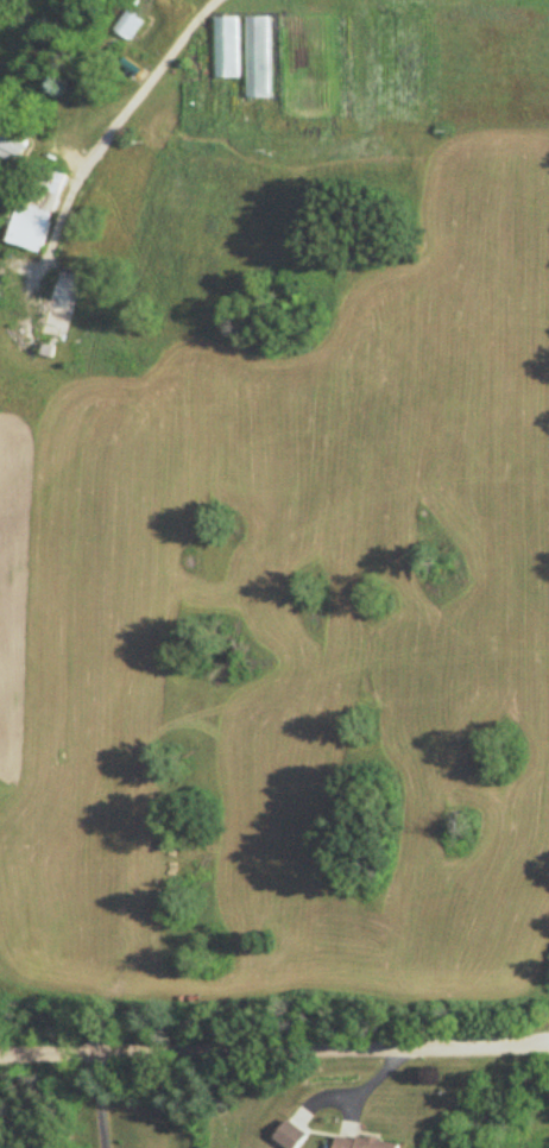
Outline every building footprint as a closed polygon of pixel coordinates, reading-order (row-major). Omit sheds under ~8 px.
[(28,146),(15,137),(20,129),(0,116),(0,156),(15,166),(28,146)] [(41,254),(66,175),(40,166),(26,210),(18,207),(7,243),(41,254)] [(291,1147),(297,1147),(306,1134),(288,1122),(277,1139),(291,1147)] [(400,1143),(337,1134),(335,1147),(399,1147),(400,1143)]
